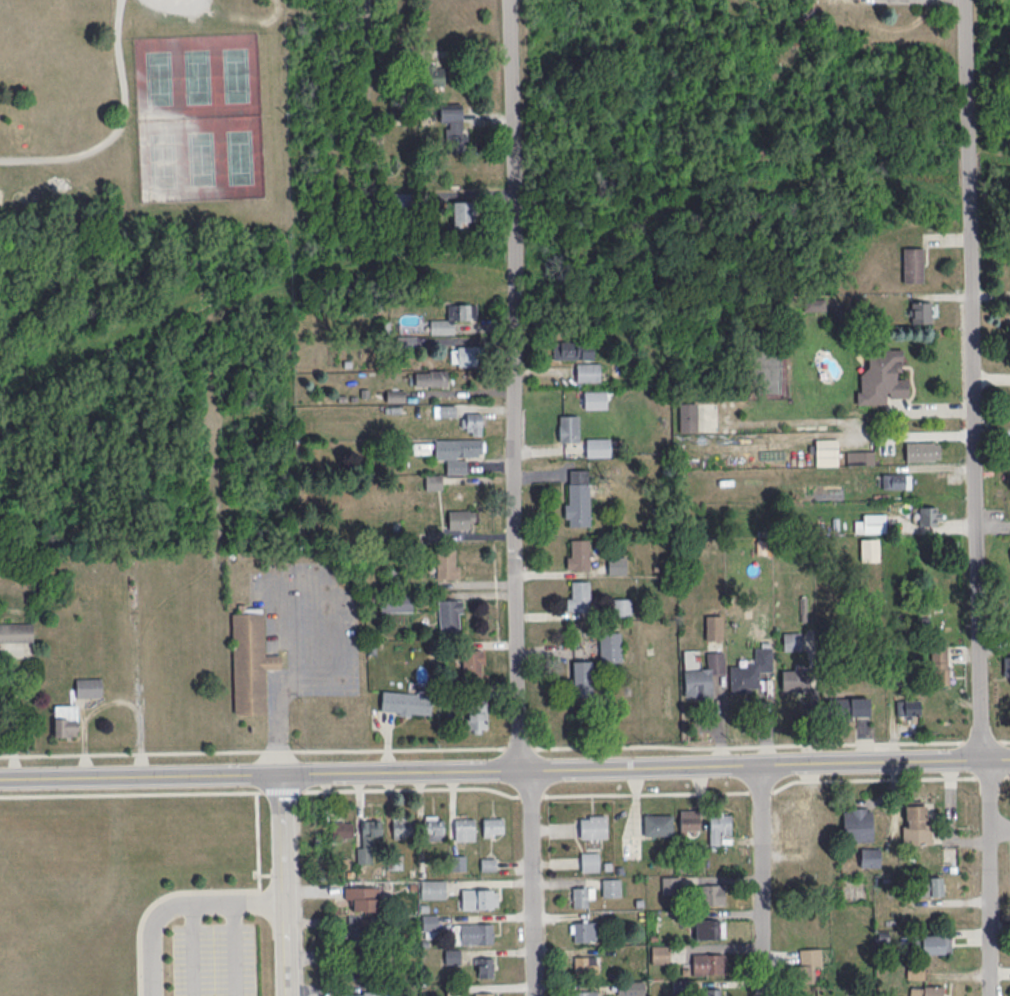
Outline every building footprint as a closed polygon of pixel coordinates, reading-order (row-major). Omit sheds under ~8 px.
[(426,64),(426,86),(444,86),(444,64),(426,64)] [(464,106),(439,107),(439,122),(447,122),(447,150),(465,149),(464,106)] [(474,200),(453,200),(453,222),(474,222),(474,200)] [(903,282),(922,282),(922,247),(903,247),(903,282)] [(911,323),(933,323),(933,300),(911,300),(911,323)] [(430,333),(456,333),(456,320),(475,320),(475,303),(447,303),(447,319),(430,319),(430,333)] [(397,335),(397,349),(417,349),(417,335),(397,335)] [(593,359),(593,341),(554,341),(554,359),(593,359)] [(478,345),(451,345),(451,366),(478,366),(478,345)] [(868,348),(868,371),(857,371),(857,404),(886,404),(886,395),(907,395),(907,378),(899,378),(899,348),(868,348)] [(600,363),(576,363),(576,381),(600,381),(600,363)] [(414,386),(447,386),(447,370),(414,370),(414,386)] [(607,408),(607,390),(584,390),(584,408),(607,408)] [(386,401),(404,401),(404,392),(386,392),(386,401)] [(456,417),(456,404),(433,404),(433,417),(456,417)] [(482,434),(482,412),(461,412),(461,434),(482,434)] [(579,414),(559,414),(559,441),(579,441),(579,414)] [(680,431),(696,431),(696,416),(680,416),(680,431)] [(610,437),(585,437),(585,456),(610,456),(610,437)] [(467,473),(467,457),(483,457),(483,438),(434,438),(434,459),(446,459),(446,473),(467,473)] [(815,466),(838,466),(838,438),(815,438),(815,466)] [(431,454),(431,442),(412,442),(412,454),(431,454)] [(921,443),(907,443),(907,458),(921,458),(921,443)] [(846,464),(874,464),(874,451),(846,451),(846,464)] [(881,489),(911,489),(911,473),(881,473),(881,489)] [(590,526),(590,481),(565,481),(565,526),(590,526)] [(919,526),(941,526),(941,506),(919,506),(919,526)] [(448,528),(475,528),(475,510),(448,510),(448,528)] [(886,513),(863,513),(863,522),(855,522),(855,532),(886,532),(886,513)] [(879,538),(861,538),(861,561),(879,561),(879,538)] [(589,539),(567,539),(567,569),(589,569),(589,539)] [(436,549),(436,578),(458,578),(458,549),(436,549)] [(608,573),(626,573),(626,556),(608,556),(608,573)] [(590,580),(567,580),(567,610),(590,610),(590,580)] [(381,611),(412,611),(412,594),(381,594),(381,611)] [(461,598),(439,598),(439,632),(461,632),(461,598)] [(631,616),(631,598),(612,598),(612,616),(631,616)] [(232,612),(233,714),(267,713),(267,669),(282,668),(281,655),(266,655),(265,612),(232,612)] [(706,639),(720,639),(720,615),(706,615),(706,639)] [(33,622),(0,622),(0,642),(33,642),(33,622)] [(599,663),(620,663),(620,632),(599,632),(599,663)] [(949,645),(931,645),(931,683),(949,683),(949,645)] [(462,675),(483,675),(483,649),(462,649),(462,675)] [(713,697),(712,674),(724,674),(723,651),(704,652),(705,668),(684,669),(685,698),(713,697)] [(593,661),(573,661),(573,695),(593,695),(593,661)] [(759,691),(759,662),(730,662),(730,691),(759,691)] [(782,699),(818,699),(818,670),(782,670),(782,699)] [(75,677),(75,696),(102,696),(102,677),(75,677)] [(380,712),(430,715),(431,693),(382,691),(380,712)] [(920,699),(903,699),(903,714),(920,714),(920,699)] [(486,732),(486,701),(467,701),(467,732),(486,732)] [(54,705),(54,736),(79,736),(79,705),(54,705)] [(903,844),(930,844),(930,805),(903,805),(903,844)] [(872,807),(843,807),(843,835),(872,835),(872,807)] [(700,832),(700,809),(680,809),(680,832),(700,832)] [(710,844),(719,844),(719,835),(731,835),(731,813),(710,813),(710,844)] [(782,848),(800,848),(800,813),(782,813),(782,848)] [(607,838),(607,814),(579,814),(579,838),(607,838)] [(673,835),(672,814),(643,814),(643,835),(673,835)] [(424,840),(444,840),(444,815),(424,815),(424,840)] [(503,817),(483,817),(483,836),(503,836),(503,817)] [(455,841),(475,841),(475,818),(455,818),(455,841)] [(412,819),(393,819),(393,839),(412,839),(412,819)] [(599,851),(580,851),(580,872),(599,872),(599,851)] [(452,855),(452,870),(465,870),(466,855),(452,855)] [(620,896),(620,877),(602,877),(602,896),(620,896)] [(941,877),(919,877),(919,896),(941,896),(941,877)] [(445,878),(421,878),(421,898),(445,898),(445,878)] [(699,884),(699,905),(725,905),(725,884),(699,884)] [(379,886),(346,886),(346,911),(379,911),(379,886)] [(572,886),(593,886),(593,895),(587,895),(587,906),(572,907),(572,886)] [(461,909),(497,909),(497,888),(461,888),(461,909)] [(423,914),(423,932),(438,932),(438,914),(423,914)] [(348,916),(349,981),(379,980),(378,916),(348,916)] [(725,918),(695,918),(695,939),(725,939),(725,918)] [(573,921),(594,920),(594,930),(589,930),(589,941),(573,941),(573,921)] [(454,943),(493,943),(493,922),(454,922),(454,943)] [(950,935),(921,935),(921,953),(950,953),(950,935)] [(669,945),(651,945),(651,963),(669,963),(669,945)] [(692,974),(721,974),(721,953),(692,953),(692,974)] [(574,955),(595,955),(596,964),(590,964),(590,975),(575,976),(574,955)] [(494,956),(477,956),(477,977),(494,977),(494,956)] [(942,985),(910,985),(910,995),(942,995),(942,985)] [(721,988),(705,988),(705,995),(721,995),(721,988)]
